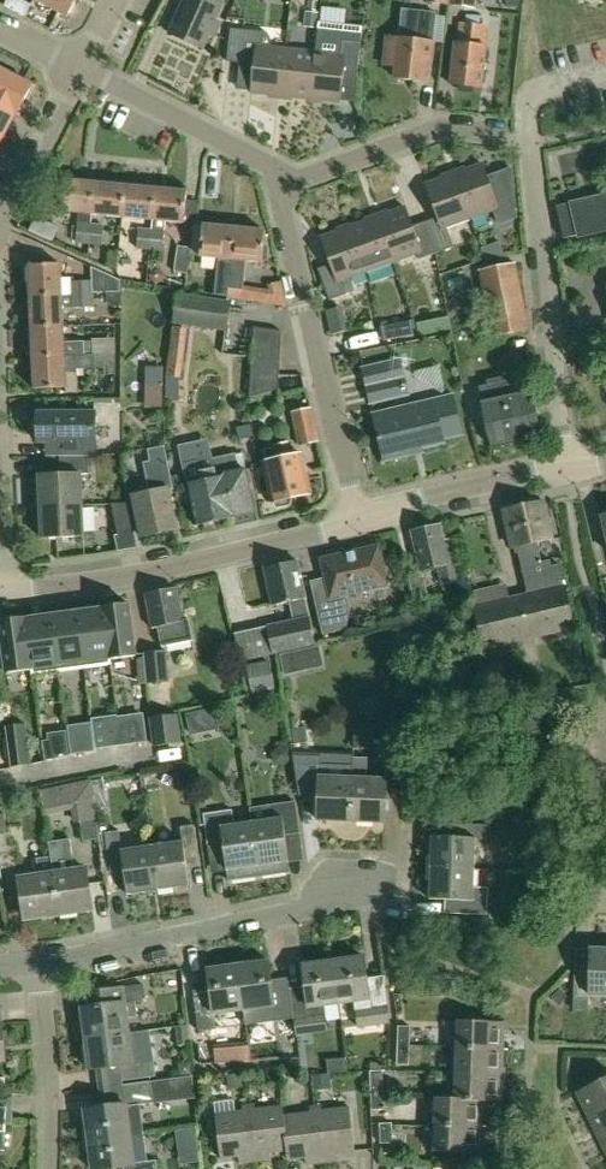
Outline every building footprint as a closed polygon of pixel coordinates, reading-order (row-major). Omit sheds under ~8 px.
[(32,5),(23,0),(8,0),(4,6),(25,17),(32,5)] [(69,17),(78,0),(36,0),(69,17)] [(171,34),(203,49),(224,0),(186,0),(171,34)] [(449,6),(476,9),(477,0),(450,0),(449,6)] [(385,66),(397,68),(396,79),(426,82),(429,61),(432,61),(434,43),(437,14),(404,10),(400,39),(388,38),(385,66)] [(306,27),(319,29),(319,21),(320,13),(307,11),(306,27)] [(468,23),(482,24),(482,17),(469,16),(468,23)] [(319,29),(316,52),(317,52),(312,100),(341,103),(344,74),(357,75),(362,26),(319,21),(319,29)] [(464,44),(456,44),(451,85),(482,89),(487,47),(479,47),(481,27),(466,25),(464,44)] [(242,63),(246,30),(232,29),(229,62),(242,63)] [(246,30),(242,63),(256,65),(253,93),(282,96),(287,49),(271,47),(271,39),(268,33),(265,33),(265,32),(246,30)] [(287,49),(282,96),(312,100),(317,52),(316,52),(287,49)] [(18,113),(19,114),(33,87),(0,69),(0,103),(18,113)] [(0,103),(0,139),(3,141),(18,113),(0,103)] [(484,165),(454,175),(471,219),(496,211),(501,224),(518,218),(515,209),(516,208),(512,169),(488,178),(484,165)] [(581,185),(605,181),(605,165),(579,170),(581,185)] [(426,223),(438,254),(455,247),(448,228),(471,219),(454,175),(428,185),(440,218),(426,223)] [(94,215),(97,183),(65,180),(62,212),(80,213),(77,245),(91,246),(93,224),(94,215)] [(94,215),(124,218),(127,186),(97,183),(94,215)] [(127,186),(124,218),(154,220),(155,220),(158,189),(127,186)] [(153,230),(151,251),(164,252),(167,222),(185,223),(188,191),(158,189),(155,220),(154,220),(153,230)] [(558,208),(565,239),(579,236),(579,238),(605,231),(605,196),(558,208)] [(421,260),(438,254),(426,223),(414,227),(407,207),(377,218),(394,263),(418,254),(421,260)] [(366,273),(394,263),(377,218),(350,228),(366,273)] [(93,224),(91,246),(103,247),(104,225),(93,224)] [(195,225),(192,255),(202,256),(205,226),(195,225)] [(229,291),(230,291),(236,229),(205,226),(202,256),(219,258),(216,286),(206,285),(205,295),(228,298),(229,291)] [(351,279),(366,273),(350,228),(323,238),(333,265),(320,270),(331,301),(348,295),(347,294),(356,292),(351,279)] [(151,251),(153,230),(139,229),(138,250),(151,251)] [(236,229),(230,291),(242,293),(246,261),(264,262),(266,262),(268,260),(269,248),(267,246),(266,246),(267,232),(236,229)] [(191,248),(180,247),(178,246),(174,272),(197,275),(198,268),(188,267),(191,248)] [(516,263),(480,270),(494,338),(530,330),(516,263)] [(62,279),(61,265),(30,266),(31,297),(92,294),(91,281),(72,282),(72,278),(62,279)] [(288,308),(282,282),(269,285),(274,305),(288,308)] [(231,301),(178,293),(173,324),(226,332),(231,301)] [(33,327),(64,326),(64,309),(93,307),(92,294),(31,297),(33,327)] [(431,319),(434,331),(448,327),(446,315),(431,319)] [(402,323),(387,326),(382,327),(385,341),(418,335),(415,321),(402,323)] [(34,357),(95,355),(94,343),(65,344),(64,326),(33,327),(34,357)] [(167,397),(180,397),(180,379),(181,379),(188,329),(173,327),(167,376),(167,397)] [(256,327),(255,345),(283,347),(284,331),(256,327)] [(102,353),(125,354),(126,339),(102,338),(102,353)] [(283,347),(255,345),(254,360),(282,362),(283,347)] [(95,355),(34,357),(36,389),(67,388),(67,393),(78,393),(78,376),(85,376),(85,370),(116,368),(116,354),(105,355),(95,355)] [(371,405),(410,397),(402,359),(362,368),(371,405)] [(253,374),(281,376),(282,362),(254,360),(253,374)] [(488,386),(480,388),(493,448),(540,438),(526,373),(487,382),(488,386)] [(281,376),(253,374),(251,397),(280,389),(281,376)] [(145,386),(146,409),(164,409),(164,386),(145,386)] [(453,399),(376,418),(386,460),(407,455),(406,451),(444,442),(443,438),(462,434),(453,399)] [(292,413),(300,447),(320,442),(312,408),(292,413)] [(60,456),(97,456),(97,413),(39,414),(39,419),(34,421),(34,435),(39,437),(39,442),(66,442),(66,456),(60,456)] [(238,428),(241,440),(255,438),(252,425),(238,428)] [(275,445),(279,461),(294,458),(290,442),(275,445)] [(151,493),(134,496),(143,536),(178,529),(170,489),(174,488),(165,446),(148,449),(151,461),(144,463),(151,493)] [(214,460),(215,470),(203,473),(200,461),(184,465),(196,525),(255,512),(242,454),(214,460)] [(294,458),(279,461),(265,464),(274,503),(276,503),(277,507),(291,504),(290,499),(312,494),(304,455),(294,458)] [(97,457),(97,456),(60,456),(61,475),(40,476),(41,507),(83,505),(82,474),(90,474),(89,457),(97,457)] [(550,504),(544,505),(544,502),(507,510),(516,555),(520,554),(529,594),(510,599),(507,585),(475,593),(478,606),(476,607),(486,650),(575,629),(560,564),(552,567),(551,561),(543,563),(538,543),(552,539),(547,518),(552,518),(550,504)] [(130,503),(112,504),(119,535),(136,531),(130,503)] [(85,536),(83,505),(41,507),(42,538),(85,536)] [(92,507),(93,533),(106,532),(105,507),(92,507)] [(460,575),(453,542),(446,543),(442,525),(413,532),(422,571),(436,567),(441,586),(462,581),(460,575)] [(348,596),(390,587),(388,579),(390,576),(390,571),(387,567),(385,567),(380,544),(319,559),(325,579),(311,582),(323,635),(346,630),(346,632),(353,632),(353,620),(349,620),(351,608),(348,596)] [(246,661),(276,653),(315,644),(305,599),(306,599),(297,561),(265,569),(273,606),(289,603),(293,621),(267,627),(267,630),(240,636),(246,661)] [(410,579),(415,599),(429,596),(424,576),(410,579)] [(194,641),(190,620),(184,622),(177,589),(147,595),(154,630),(158,629),(162,647),(194,641)] [(423,612),(429,611),(431,616),(452,612),(448,596),(435,599),(420,602),(423,612)] [(137,656),(130,605),(104,608),(111,659),(137,656)] [(104,608),(78,612),(85,668),(112,665),(111,659),(104,608)] [(78,612),(52,615),(59,672),(85,668),(78,612)] [(59,672),(52,615),(26,619),(32,669),(33,675),(59,672)] [(26,619),(0,622),(0,627),(6,673),(32,669),(26,619)] [(147,653),(149,674),(150,684),(170,682),(167,651),(147,653)] [(147,741),(143,714),(129,716),(133,743),(147,741)] [(110,747),(122,745),(117,715),(105,717),(110,747)] [(177,716),(152,719),(156,747),(181,744),(177,716)] [(389,734),(387,768),(404,768),(406,735),(405,735),(405,721),(390,724),(389,734)] [(295,730),(297,744),(309,742),(307,728),(295,730)] [(70,755),(66,730),(47,733),(49,740),(42,741),(46,760),(70,755)] [(28,736),(9,739),(13,767),(32,765),(28,736)] [(353,822),(355,758),(341,758),(340,778),(320,777),(319,821),(353,822)] [(368,758),(355,758),(353,822),(386,823),(387,779),(367,779),(368,758)] [(269,820),(253,823),(261,877),(291,873),(288,853),(303,851),(296,802),(280,804),(267,806),(269,820)] [(261,877),(253,823),(234,825),(232,811),(204,816),(212,864),(226,862),(229,882),(261,877)] [(82,822),(85,841),(101,839),(98,820),(82,822)] [(154,845),(161,889),(190,885),(187,866),(200,864),(194,824),(180,827),(182,841),(154,845)] [(431,867),(475,869),(477,839),(491,839),(492,825),(455,824),(455,838),(432,837),(431,867)] [(161,889),(154,845),(122,849),(119,831),(105,833),(111,873),(126,871),(129,893),(161,889)] [(0,870),(17,868),(12,832),(0,834),(0,867),(0,870)] [(52,857),(61,915),(93,910),(87,870),(77,871),(72,846),(51,849),(52,857)] [(26,920),(61,915),(52,857),(37,860),(40,877),(20,880),(26,920)] [(475,888),(475,869),(431,867),(430,897),(452,898),(451,913),(488,914),(489,899),(487,899),(488,888),(475,888)] [(605,996),(605,949),(592,949),(591,971),(576,971),(575,1000),(590,1000),(591,995),(605,996)] [(365,957),(334,962),(340,1002),(355,1000),(358,1026),(391,1021),(386,986),(369,988),(365,957)] [(272,961),(240,966),(245,1011),(264,1008),(266,1023),(295,1018),(293,998),(291,988),(275,991),(272,961)] [(340,1002),(334,962),(303,966),(307,996),(293,998),(295,1018),(297,1034),(328,1029),(324,1004),(340,1002)] [(225,1014),(245,1011),(240,966),(208,970),(212,1000),(196,1002),(200,1032),(227,1028),(225,1014)] [(82,992),(88,1039),(130,1033),(127,1017),(138,1016),(136,1001),(147,999),(145,984),(111,989),(82,992)] [(552,998),(559,1006),(568,997),(560,989),(552,998)] [(459,1020),(458,1046),(505,1048),(506,1022),(459,1020)] [(412,1027),(400,1026),(399,1046),(411,1046),(412,1027)] [(130,1033),(88,1039),(92,1070),(120,1066),(122,1081),(157,1076),(155,1061),(144,1062),(142,1048),(132,1049),(130,1033)] [(213,1035),(214,1056),(229,1056),(229,1068),(256,1067),(255,1033),(213,1035)] [(399,1046),(398,1065),(410,1065),(411,1046),(399,1046)] [(504,1074),(505,1048),(458,1046),(457,1072),(504,1074)] [(179,1064),(180,1078),(193,1076),(194,1076),(193,1062),(179,1064)] [(384,1091),(383,1071),(371,1072),(372,1091),(384,1091)] [(457,1072),(456,1098),(456,1100),(484,1102),(503,1102),(504,1074),(457,1072)] [(243,1073),(228,1075),(229,1089),(244,1087),(243,1073)] [(313,1075),(314,1090),(332,1089),(331,1074),(313,1075)] [(180,1078),(168,1079),(171,1102),(196,1099),(193,1076),(180,1078)] [(589,1115),(605,1107),(605,1079),(578,1093),(589,1115)] [(92,1140),(144,1134),(142,1119),(129,1120),(127,1107),(155,1103),(152,1081),(119,1086),(122,1105),(87,1109),(92,1140)] [(385,1110),(384,1091),(372,1091),(373,1110),(385,1110)] [(483,1127),(484,1102),(456,1100),(456,1098),(438,1097),(437,1126),(483,1127)] [(270,1152),(288,1150),(282,1106),(256,1109),(256,1105),(250,1106),(257,1162),(271,1160),(270,1152)] [(241,1164),(257,1162),(250,1106),(244,1107),(244,1111),(217,1114),(222,1159),(240,1156),(241,1164)] [(323,1163),(316,1107),(310,1107),(310,1112),(285,1115),(284,1106),(282,1106),(288,1150),(289,1161),(308,1158),(308,1165),(323,1163)] [(316,1107),(323,1163),(339,1161),(338,1154),(356,1152),(350,1107),(322,1111),(321,1106),(316,1107)] [(589,1115),(599,1138),(605,1134),(605,1107),(589,1115)] [(381,1124),(381,1144),(394,1143),(393,1124),(381,1124)] [(483,1127),(437,1126),(436,1151),(482,1153),(483,1127)] [(144,1134),(92,1140),(95,1168),(115,1168),(125,1168),(157,1168),(156,1161),(148,1162),(144,1134)] [(193,1160),(207,1158),(205,1136),(190,1138),(193,1160)]
